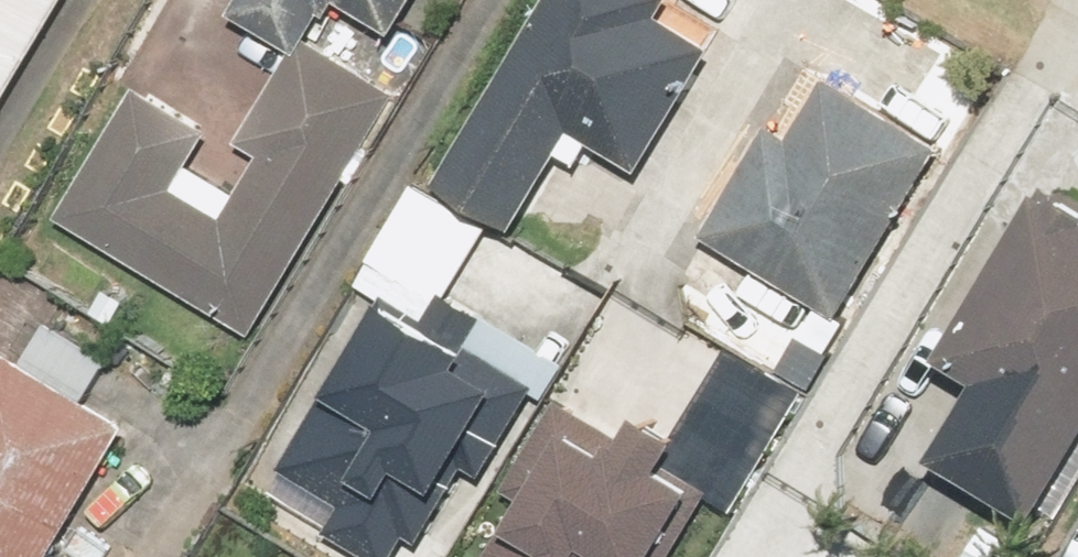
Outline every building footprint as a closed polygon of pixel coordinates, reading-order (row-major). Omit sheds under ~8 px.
[(78,0),(0,0),(0,140),(78,0)] [(238,14),(297,42),(329,0),(245,0),(238,14)] [(408,29),(422,0),(349,0),(408,29)] [(739,32),(688,0),(558,0),(450,172),(534,225),(596,128),(655,165),(739,32)] [(408,84),(313,29),(245,145),(261,154),(240,191),(197,166),(217,132),(137,86),(60,218),(262,335),(408,84)] [(961,143),(834,66),(793,134),(777,124),(712,232),(820,297),(802,327),(837,347),(961,143)] [(937,453),(1066,523),(1077,502),(1077,187),(1057,176),(961,352),(985,366),(937,453)] [(548,381),(396,290),(269,502),(360,556),(414,556),(461,478),(482,490),(548,381)] [(139,421),(1,343),(0,344),(0,556),(110,556),(118,543),(82,522),(139,421)] [(652,407),(637,433),(565,393),(514,484),(529,493),(493,556),(680,556),(724,480),(685,459),(699,434),(652,407)]
